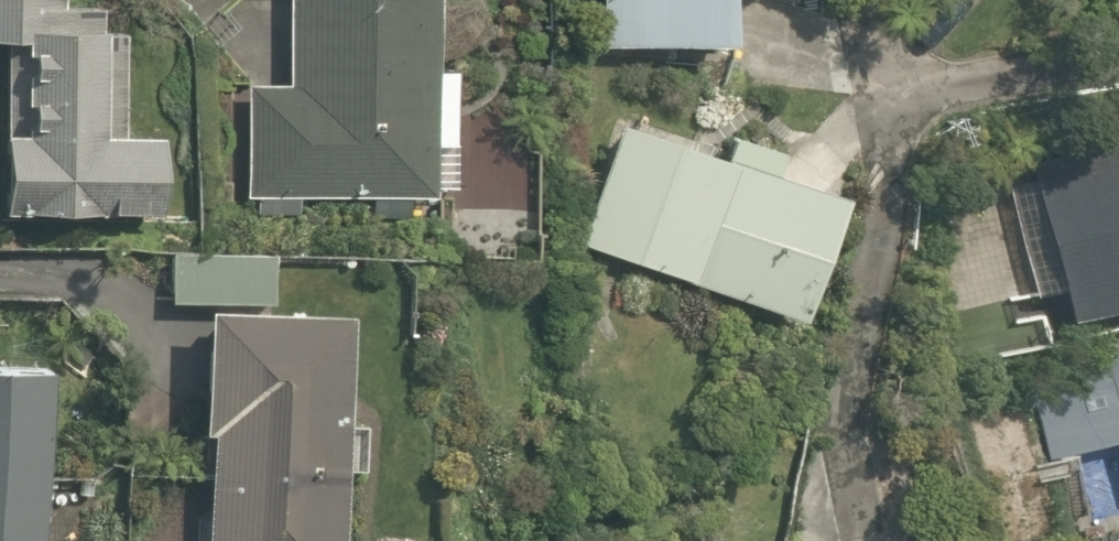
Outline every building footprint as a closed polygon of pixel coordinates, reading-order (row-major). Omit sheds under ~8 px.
[(131,211),(137,120),(107,118),(115,0),(0,0),(0,202),(131,211)] [(269,85),(231,83),(224,222),(291,225),(293,186),(437,192),(443,58),(407,57),(410,0),(273,0),(269,85)] [(585,32),(713,35),(713,0),(584,0),(585,32)] [(509,250),(506,104),(451,105),(453,252),(509,250)] [(705,152),(610,118),(569,235),(778,308),(819,191),(754,168),(763,143),(714,126),(705,152)] [(1007,161),(1050,318),(1118,299),(1118,131),(1007,161)] [(154,248),(152,295),(181,296),(175,421),(194,422),(188,540),(315,540),(319,467),(344,468),(346,412),(319,410),(324,303),(262,301),(264,253),(154,248)] [(1035,450),(1110,433),(1118,470),(1118,319),(1010,344),(1035,450)] [(0,356),(0,540),(18,540),(25,357),(0,356)] [(28,531),(28,540),(114,540),(114,535),(28,531)] [(827,540),(865,540),(862,531),(827,540)]
